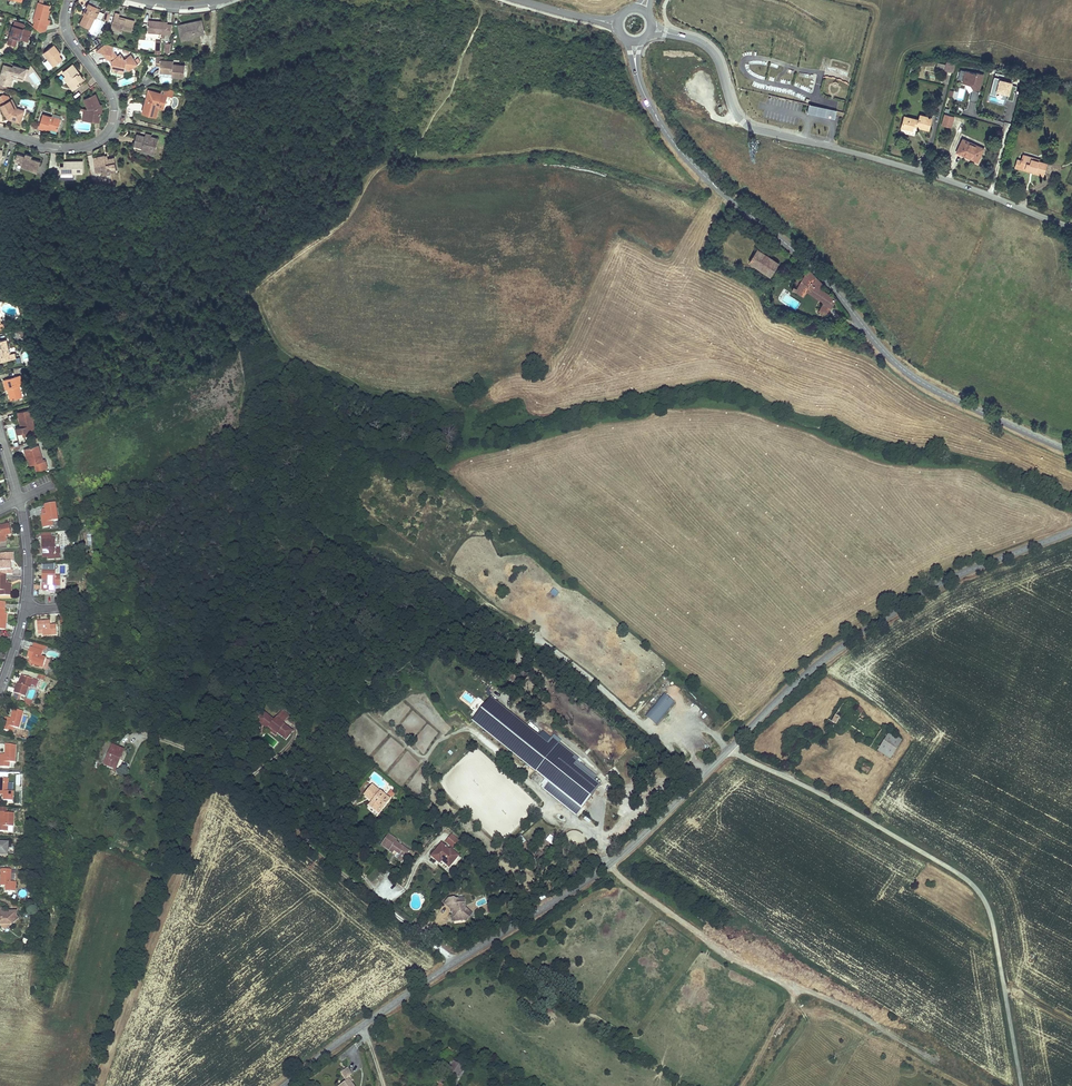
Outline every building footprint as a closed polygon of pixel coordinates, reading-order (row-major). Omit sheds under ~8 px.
[(49,10),(50,5),(38,2),(33,21),(35,21),(48,25),(49,25),(50,20),(48,19),(49,16),(47,15),(49,10)] [(81,25),(89,29),(100,9),(90,4),(87,8),(89,9),(85,16),(81,25)] [(132,31),(135,21),(126,19),(126,20),(119,18),(119,17),(120,14),(115,13),(112,27),(117,28),(117,30),(123,31),(123,29),(132,31)] [(204,32),(201,20),(186,24),(186,26),(180,28),(182,38),(189,36),(193,38),(195,34),(204,32)] [(23,24),(15,21),(8,43),(16,46),(18,38),(20,39),(21,37),(29,39),(32,31),(24,29),(25,25),(23,24)] [(48,25),(35,21),(34,26),(41,32),(46,31),(48,25)] [(148,32),(171,34),(172,24),(167,24),(168,22),(149,21),(148,32)] [(58,53),(59,51),(54,45),(44,53),(48,59),(53,65),(54,66),(63,59),(59,55),(58,53)] [(125,60),(121,54),(118,56),(113,50),(109,48),(103,52),(108,59),(109,59),(110,58),(113,63),(112,63),(111,64),(114,67),(112,68),(112,71),(114,72),(123,74),(123,73),(125,73),(138,64),(131,55),(125,60)] [(161,65),(160,72),(172,72),(172,76),(184,77),(185,65),(173,64),(174,61),(163,60),(163,56),(157,56),(157,59),(161,60),(161,65)] [(53,65),(48,59),(44,62),(49,69),(53,65)] [(954,63),(946,61),(946,64),(945,69),(944,70),(953,72),(956,63),(954,63)] [(0,78),(0,83),(1,83),(7,85),(10,86),(12,81),(10,81),(11,75),(23,79),(25,73),(26,69),(14,65),(13,67),(4,64),(0,78)] [(79,72),(73,64),(63,71),(66,76),(76,88),(80,84),(79,82),(83,78),(80,74),(79,75),(78,73),(79,72)] [(74,90),(76,88),(66,76),(64,77),(74,90)] [(1010,96),(1012,81),(993,79),(991,93),(1010,96)] [(147,98),(143,113),(156,117),(159,106),(160,102),(166,103),(168,95),(173,97),(175,90),(162,87),(161,93),(149,90),(147,96),(149,96),(148,98),(147,98)] [(100,104),(96,94),(84,99),(88,109),(84,108),(83,119),(100,121),(101,112),(100,104)] [(9,97),(3,95),(1,96),(0,99),(0,103),(8,118),(10,117),(12,117),(11,119),(16,121),(17,118),(22,120),(25,110),(17,108),(15,109),(11,100),(9,97)] [(831,118),(834,119),(836,111),(809,105),(807,113),(827,118),(829,110),(833,111),(831,118)] [(951,129),(954,117),(944,114),(940,126),(951,129)] [(61,120),(43,115),(39,128),(48,130),(48,129),(48,128),(51,129),(58,131),(61,120)] [(909,119),(904,118),(901,127),(913,130),(914,126),(914,125),(917,126),(917,127),(929,130),(932,118),(920,115),(919,120),(919,121),(915,120),(916,119),(910,117),(909,119)] [(155,152),(159,138),(151,136),(151,138),(146,137),(138,134),(136,139),(140,140),(138,146),(143,147),(143,149),(155,152)] [(979,158),(984,148),(963,139),(957,152),(974,160),(976,157),(979,158)] [(41,161),(31,158),(32,155),(30,154),(30,156),(28,155),(28,154),(26,153),(25,156),(17,154),(15,160),(23,163),(22,167),(37,172),(41,161)] [(1034,170),(1033,172),(1043,175),(1047,163),(1031,159),(1032,157),(1023,154),(1021,160),(1020,165),(1025,167),(1024,170),(1030,171),(1031,169),(1034,170)] [(105,156),(105,155),(94,157),(96,170),(102,169),(103,174),(111,172),(110,171),(117,169),(115,157),(108,158),(106,159),(105,156)] [(1015,167),(1024,170),(1025,167),(1020,165),(1021,160),(1017,159),(1015,167)] [(83,161),(66,161),(66,166),(64,166),(61,166),(61,177),(74,177),(74,173),(83,173),(83,161)] [(771,275),(779,262),(757,249),(750,262),(771,275)] [(822,284),(808,270),(802,279),(799,277),(792,288),(795,291),(799,285),(807,290),(824,301),(818,311),(825,315),(836,299),(819,287),(822,284)] [(807,290),(799,285),(795,291),(804,296),(807,290)] [(0,341),(0,361),(9,359),(8,354),(9,354),(7,339),(0,341)] [(16,376),(4,380),(6,390),(8,389),(10,389),(14,400),(23,397),(20,386),(19,386),(16,376)] [(31,409),(18,412),(19,417),(20,416),(22,426),(21,427),(16,428),(17,434),(23,432),(23,433),(28,436),(38,434),(31,409)] [(39,445),(25,449),(26,453),(28,453),(29,458),(31,465),(35,464),(37,471),(48,468),(46,460),(43,461),(39,445)] [(57,521),(55,503),(46,505),(46,509),(47,514),(42,515),(41,515),(43,528),(53,527),(52,522),(57,521)] [(0,527),(0,543),(7,541),(6,538),(6,536),(8,536),(11,535),(9,526),(0,527)] [(56,550),(55,539),(51,539),(42,540),(42,554),(48,554),(48,557),(48,559),(61,559),(61,549),(56,550)] [(12,553),(0,554),(0,562),(0,575),(6,575),(13,575),(13,570),(11,570),(10,564),(10,562),(13,562),(12,553)] [(56,576),(56,571),(42,570),(42,580),(44,580),(47,580),(47,585),(44,584),(42,584),(42,590),(49,590),(50,586),(60,586),(60,576),(56,576)] [(11,596),(11,585),(8,585),(6,584),(6,582),(6,575),(0,575),(0,596),(11,596)] [(556,598),(559,593),(553,589),(550,594),(556,598)] [(51,626),(50,621),(38,621),(38,634),(43,634),(43,636),(57,636),(56,626),(51,626)] [(33,649),(31,648),(28,657),(31,658),(33,659),(32,661),(31,664),(44,668),(46,659),(42,657),(43,652),(40,651),(42,646),(34,643),(33,649)] [(33,679),(23,676),(21,682),(20,685),(18,684),(15,694),(25,698),(28,688),(30,689),(31,685),(33,679)] [(471,704),(474,699),(467,693),(463,697),(471,704)] [(647,717),(655,724),(674,701),(665,694),(647,717)] [(500,710),(488,700),(470,724),(482,733),(500,710)] [(851,706),(857,710),(860,705),(854,701),(851,706)] [(19,729),(23,712),(14,709),(12,719),(6,717),(3,730),(12,732),(13,727),(19,729)] [(482,733),(549,785),(546,788),(580,814),(601,787),(593,781),(573,765),(576,761),(577,760),(551,740),(547,746),(500,710),(482,733)] [(279,718),(273,713),(266,722),(272,726),(279,718)] [(837,716),(833,722),(858,738),(861,732),(837,716)] [(258,718),(251,726),(262,735),(264,733),(268,736),(275,742),(282,735),(272,726),(266,722),(265,723),(258,718)] [(880,726),(868,745),(877,750),(890,732),(880,726)] [(798,728),(794,734),(800,739),(804,733),(798,728)] [(898,737),(890,732),(877,750),(885,756),(898,737)] [(15,745),(6,744),(6,754),(0,754),(0,760),(0,767),(9,767),(9,762),(15,763),(15,745)] [(104,764),(114,769),(118,759),(120,760),(124,751),(112,746),(104,764)] [(573,765),(593,781),(596,777),(576,761),(573,765)] [(860,762),(857,767),(864,771),(867,766),(860,762)] [(0,778),(0,795),(2,796),(4,796),(4,797),(4,801),(13,802),(13,792),(8,792),(8,779),(0,778)] [(391,802),(372,786),(363,797),(371,804),(368,808),(378,817),(391,802)] [(546,788),(543,791),(577,817),(580,814),(546,788)] [(395,795),(391,791),(387,795),(391,799),(395,795)] [(5,813),(5,812),(0,812),(0,832),(7,832),(7,827),(13,827),(14,814),(5,813)] [(550,832),(546,838),(553,842),(557,837),(550,832)] [(389,835),(380,847),(392,856),(394,854),(399,858),(397,860),(404,866),(413,855),(397,842),(397,841),(389,835)] [(450,836),(445,843),(453,850),(459,843),(450,836)] [(8,843),(0,843),(0,855),(8,856),(8,843)] [(441,844),(430,858),(440,866),(442,864),(449,869),(459,857),(450,850),(449,851),(441,844)] [(2,869),(1,886),(7,886),(6,892),(15,892),(16,883),(16,874),(10,874),(10,871),(11,870),(10,870),(2,870),(2,869)] [(453,925),(464,923),(468,918),(464,915),(467,911),(466,911),(464,900),(456,901),(454,900),(448,901),(443,906),(450,911),(450,916),(452,916),(453,925)] [(6,912),(2,908),(0,910),(0,926),(6,930),(19,919),(17,916),(16,911),(6,912)] [(466,924),(472,915),(467,911),(464,915),(468,918),(464,923),(466,924)] [(340,1072),(346,1080),(348,1083),(343,1085),(354,1085),(350,1081),(353,1079),(350,1075),(351,1073),(347,1068),(340,1072)]
